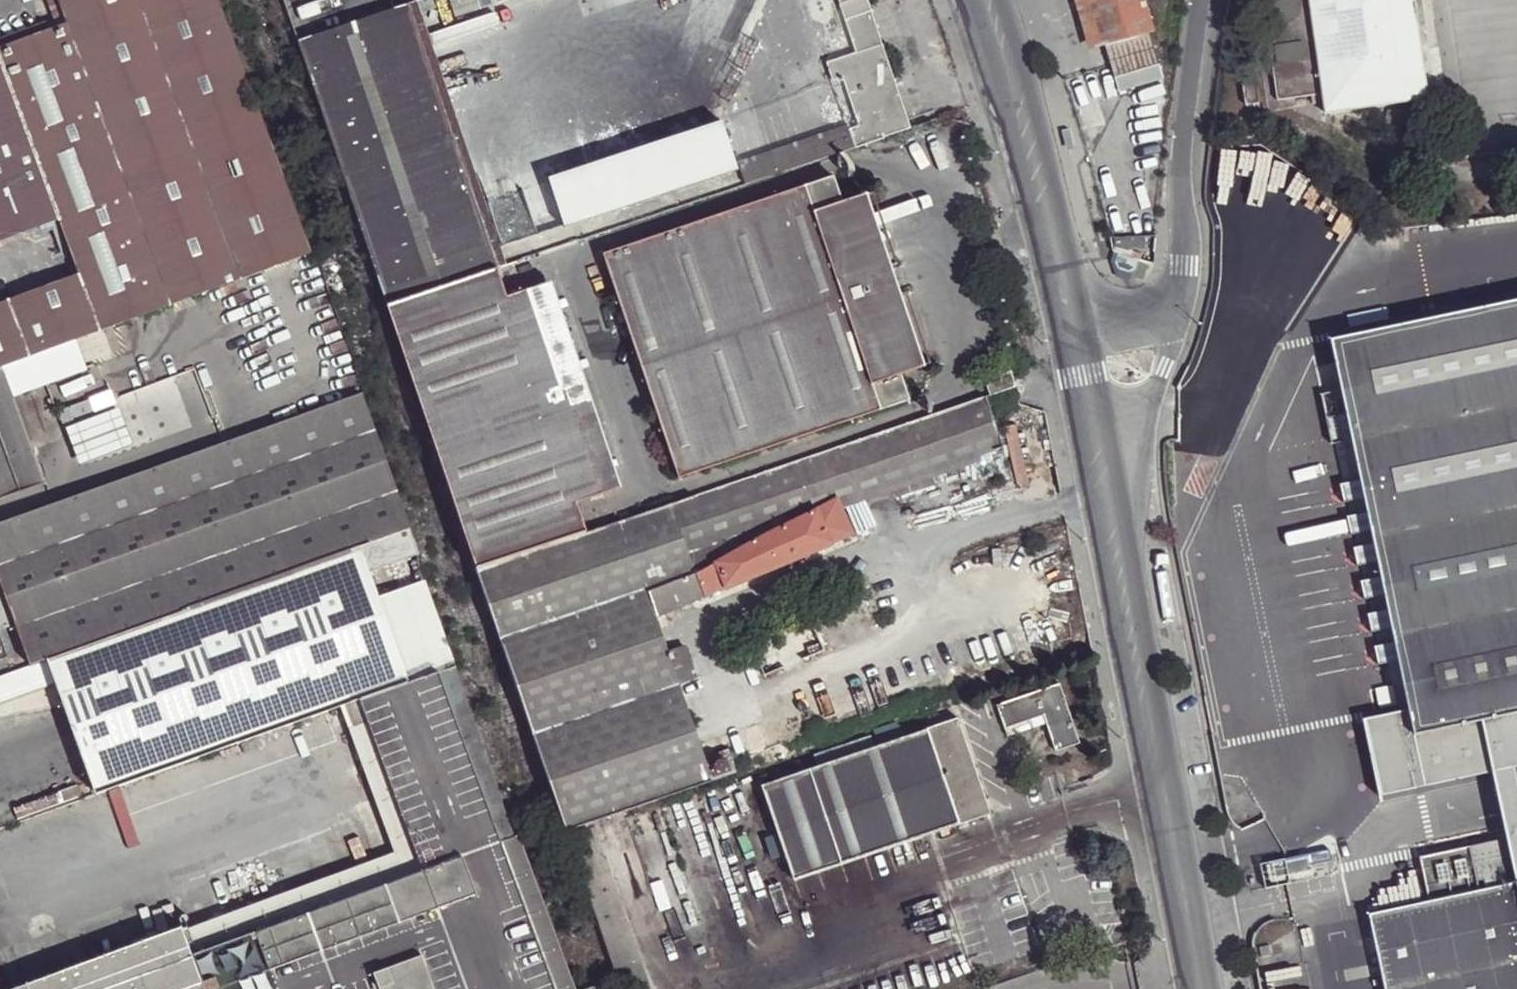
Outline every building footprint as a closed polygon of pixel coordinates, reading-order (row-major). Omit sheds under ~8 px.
[(219,0),(59,0),(68,24),(0,48),(0,241),(37,228),(57,221),(77,275),(58,283),(34,291),(6,302),(0,304),(0,371),(2,370),(82,340),(311,254),(219,0)] [(500,266),(509,264),(425,15),(420,0),(411,4),(500,266)] [(425,15),(455,4),(454,0),(422,0),(420,0),(425,15)] [(911,128),(881,42),(882,41),(868,0),(837,0),(854,51),(825,62),(847,127),(741,167),(746,184),(911,128)] [(1108,31),(1099,0),(1084,0),(1094,35),(1108,31)] [(1108,31),(1123,77),(1167,65),(1153,18),(1160,16),(1156,0),(1099,0),(1108,31)] [(1413,0),(1262,0),(1274,92),(1310,88),(1312,96),(1321,94),(1323,105),(1425,91),(1413,0)] [(411,4),(299,41),(364,234),(388,305),(493,269),(500,266),(411,4)] [(895,375),(836,200),(828,175),(598,253),(673,478),(902,398),(895,375)] [(860,192),(836,200),(895,375),(918,366),(860,192)] [(57,221),(37,228),(58,283),(77,275),(57,221)] [(1154,262),(1158,236),(1112,237),(1112,251),(1120,254),(1117,263),(1120,269),(1131,272),(1136,269),(1139,261),(1154,262)] [(503,297),(493,269),(388,305),(410,372),(477,567),(583,531),(573,501),(616,485),(548,282),(503,297)] [(2,293),(6,302),(34,291),(29,281),(2,293)] [(1326,328),(1360,490),(1409,723),(1516,700),(1516,287),(1326,328)] [(93,368),(82,340),(2,370),(14,399),(43,387),(93,368)] [(2,370),(0,371),(0,503),(48,485),(22,421),(14,399),(2,370)] [(989,395),(1015,386),(1010,371),(984,380),(989,395)] [(1021,402),(1015,386),(989,395),(995,411),(1021,402)] [(51,410),(43,387),(14,399),(22,421),(51,410)] [(412,528),(362,390),(0,527),(0,579),(16,628),(31,672),(412,528)] [(1001,449),(984,397),(973,400),(990,452),(1001,449)] [(990,452),(973,400),(819,452),(835,497),(837,502),(990,452)] [(835,497),(819,452),(670,502),(694,572),(835,497)] [(670,502),(583,531),(477,567),(504,648),(568,831),(735,772),(726,748),(703,756),(696,735),(680,688),(696,681),(686,650),(668,655),(660,630),(667,627),(663,614),(852,536),(837,502),(835,497),(694,572),(670,502)] [(412,528),(31,672),(0,683),(0,712),(57,691),(97,800),(352,706),(412,683),(381,602),(369,569),(420,549),(412,528)] [(16,628),(0,579),(0,634),(16,628)] [(412,683),(440,672),(454,667),(426,587),(381,602),(412,683)] [(804,660),(797,644),(787,648),(794,664),(804,660)] [(554,988),(574,988),(458,665),(454,667),(440,672),(554,988)] [(440,672),(412,683),(352,706),(359,728),(412,884),(185,961),(175,933),(5,988),(554,988),(440,672)] [(680,688),(696,735),(713,728),(696,681),(680,688)] [(1042,716),(1045,726),(1054,752),(1078,742),(1059,683),(995,706),(1003,730),(1042,716)] [(1006,739),(1045,726),(1042,716),(1003,730),(1006,739)] [(759,785),(791,880),(989,814),(956,718),(759,785)] [(388,861),(175,933),(185,961),(412,884),(359,728),(346,734),(388,861)] [(1250,791),(1265,788),(1263,774),(1247,777),(1250,791)] [(1330,846),(1321,801),(1261,814),(1269,851),(1306,843),(1308,850),(1330,846)] [(621,988),(651,988),(596,826),(569,835),(621,988)] [(1413,890),(1516,868),(1516,843),(1408,867),(1413,890)] [(1413,890),(1370,899),(1390,988),(1516,988),(1516,868),(1413,890)]
